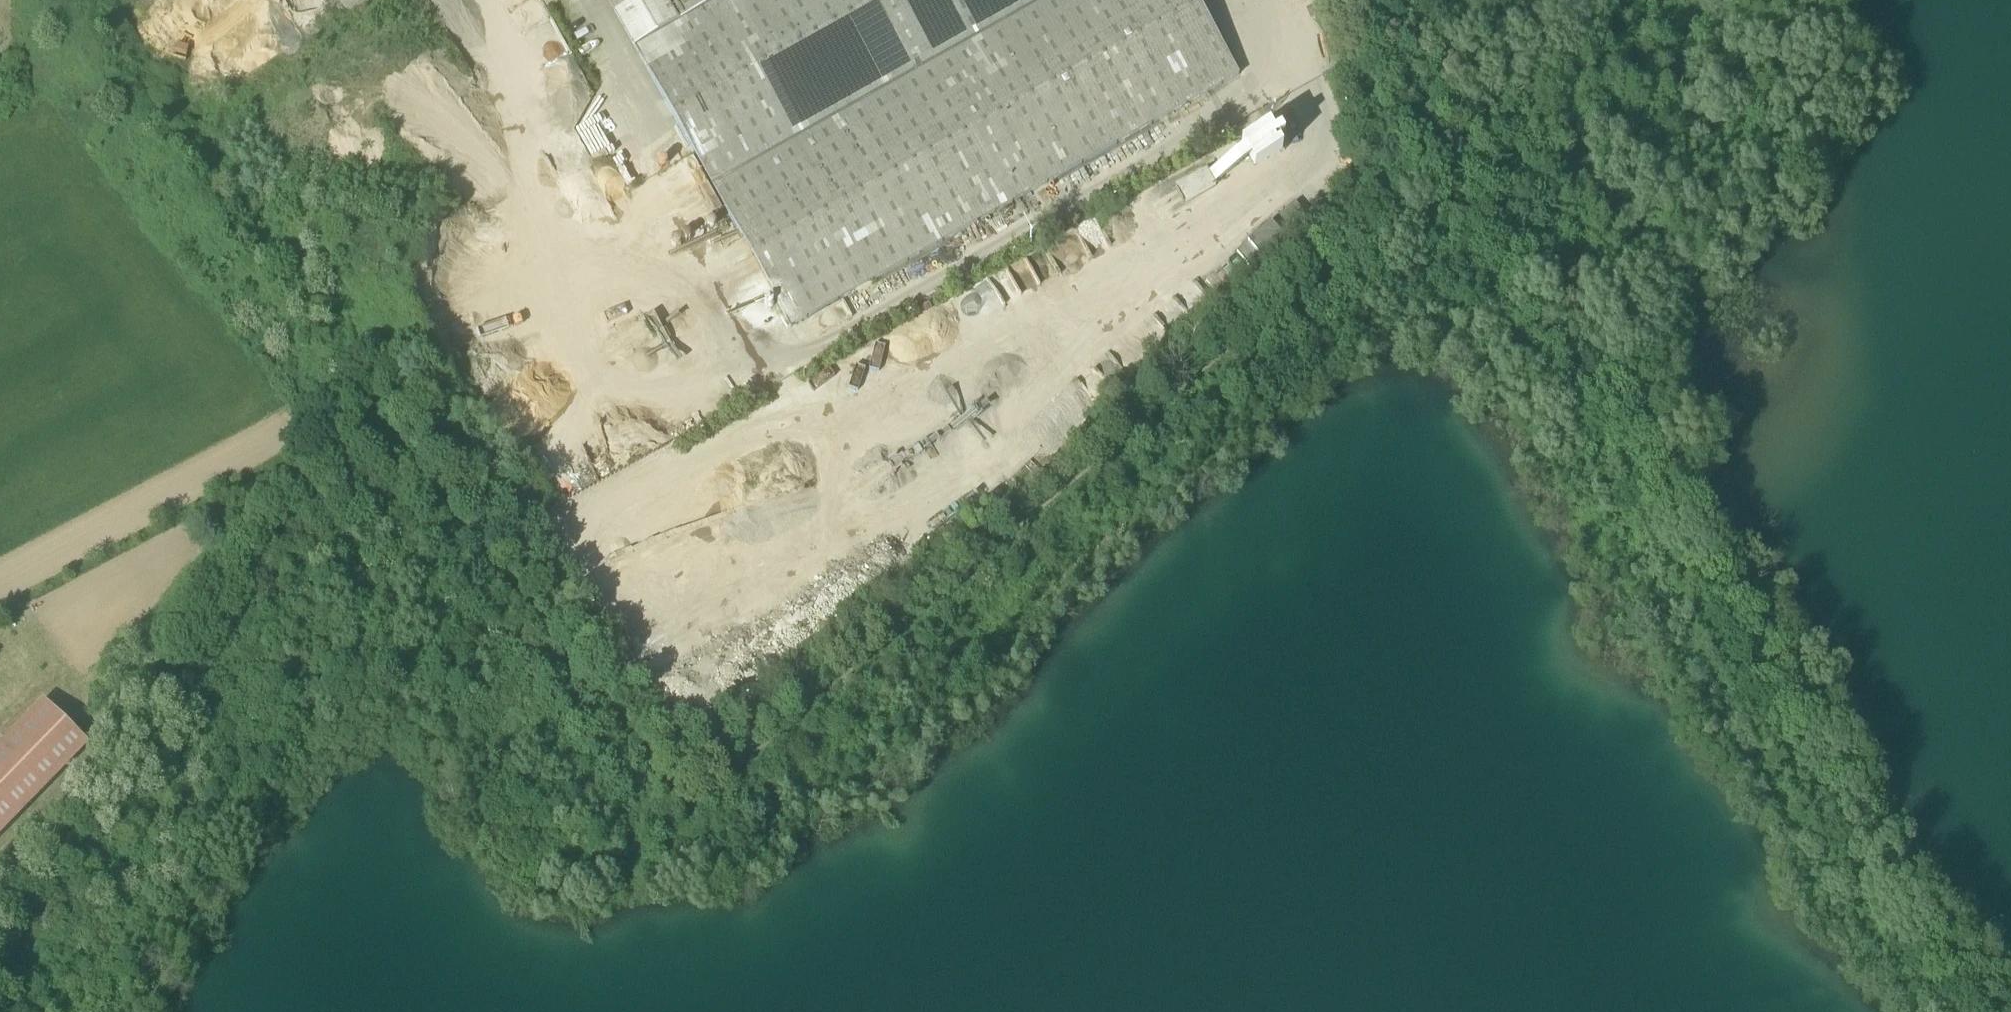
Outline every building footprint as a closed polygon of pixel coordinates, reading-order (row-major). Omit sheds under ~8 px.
[(636,46),(792,326),(1237,78),(1239,77),(1196,0),(610,0),(636,46)] [(1244,150),(1254,167),(1279,153),(1269,135),(1244,150)] [(1238,265),(1249,277),(1280,251),(1269,238),(1238,265)] [(566,471),(551,480),(562,500),(578,491),(566,471)] [(89,744),(45,702),(0,748),(0,836),(89,744)]
